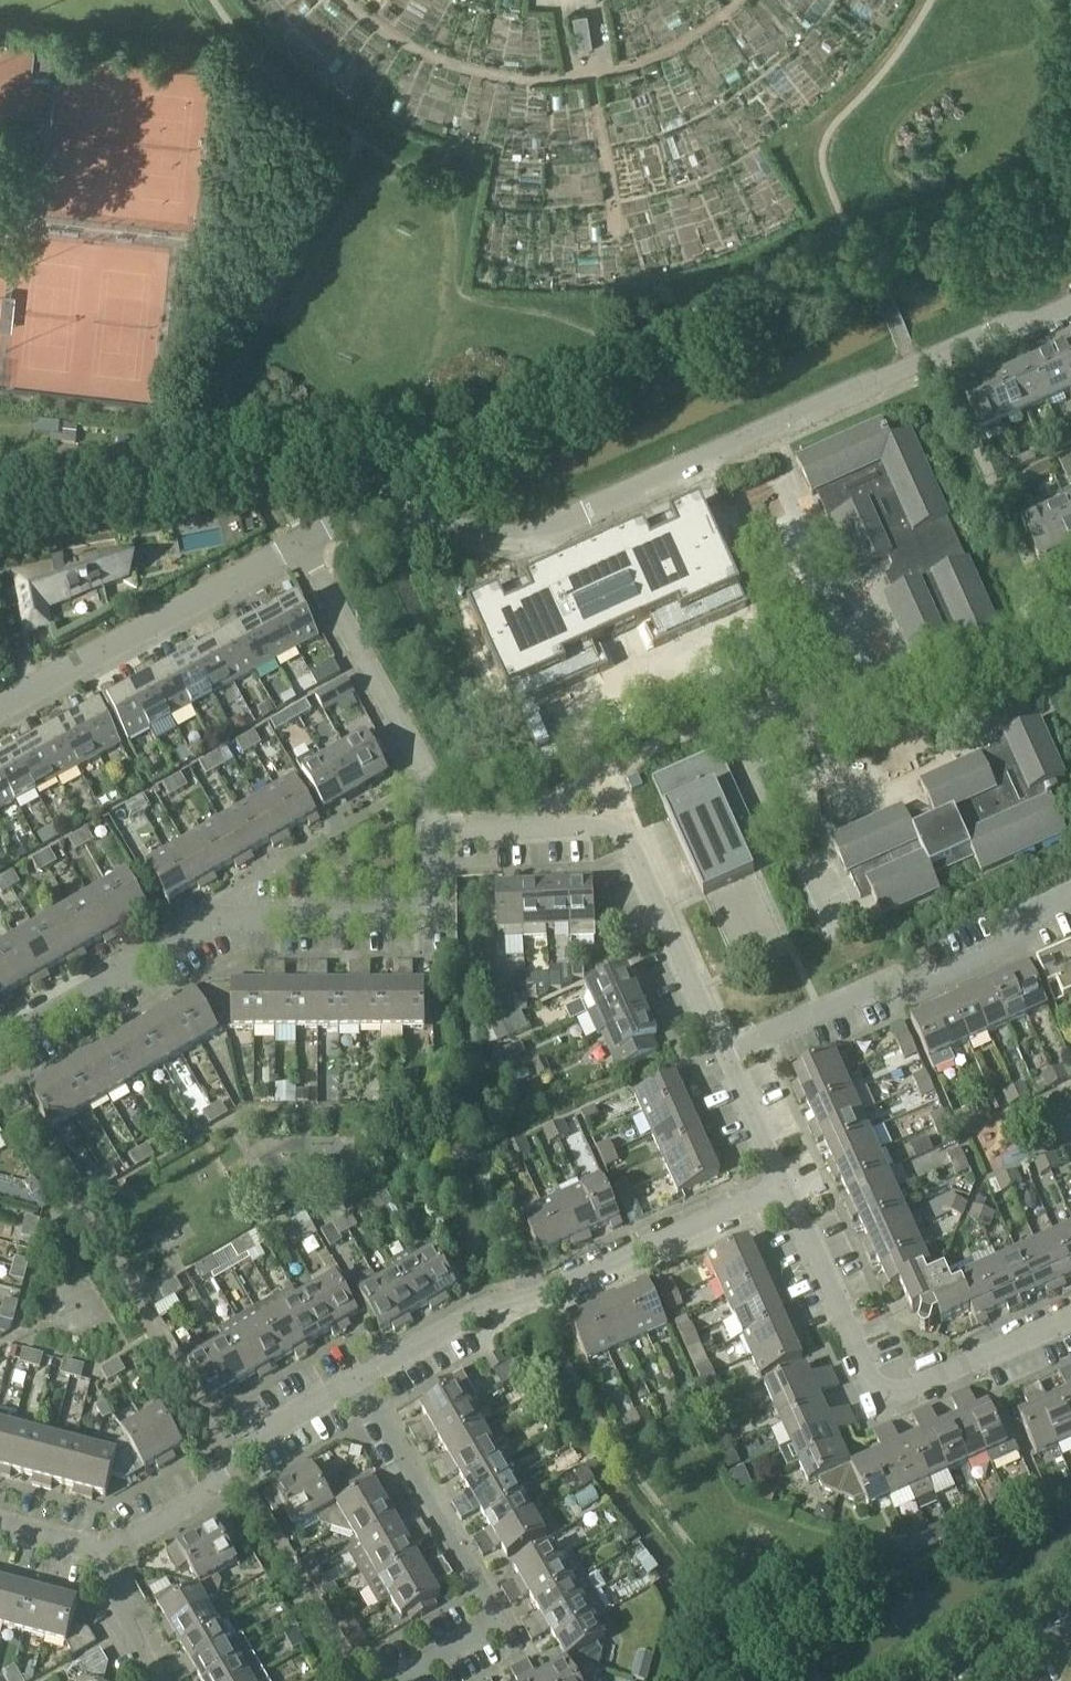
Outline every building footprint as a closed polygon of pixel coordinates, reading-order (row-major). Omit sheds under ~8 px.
[(593,46),(588,14),(574,17),(579,48),(593,46)] [(1052,354),(1069,391),(1070,390),(1070,345),(1052,354)] [(1031,363),(1047,400),(1069,391),(1052,354),(1031,363)] [(1026,410),(1047,400),(1031,363),(1009,373),(1026,410)] [(987,383),(1003,420),(1026,410),(1009,373),(987,383)] [(981,430),(1003,420),(987,383),(964,393),(981,430)] [(59,436),(61,423),(39,421),(38,434),(52,435),(59,436)] [(965,647),(1000,631),(968,560),(966,560),(948,519),(950,518),(911,432),(892,441),(883,421),(796,459),(812,495),(821,491),(857,572),(889,557),(893,566),(890,574),(897,591),(885,597),(916,665),(964,644),(965,647)] [(63,442),(76,444),(78,426),(65,424),(63,436),(59,436),(52,435),(51,441),(59,442),(63,442)] [(1056,452),(1068,446),(1064,438),(1052,443),(1056,452)] [(1020,458),(1024,466),(1037,460),(1033,452),(1020,458)] [(1058,458),(1064,472),(1070,469),(1070,454),(1070,453),(1058,458)] [(1012,471),(1024,466),(1020,458),(1008,463),(1012,471)] [(1032,482),(1053,473),(1049,463),(1027,472),(1032,482)] [(1031,480),(1027,472),(1015,478),(1018,486),(1031,480)] [(707,481),(694,486),(698,494),(710,489),(707,481)] [(644,527),(567,562),(570,570),(560,574),(557,567),(500,593),(468,607),(516,711),(610,668),(601,649),(600,650),(598,645),(645,623),(648,628),(646,629),(655,647),(749,605),(701,501),(644,527)] [(1062,549),(1045,512),(1040,501),(1031,505),(1036,516),(1022,522),(1042,565),(1064,555),(1062,549)] [(1067,502),(1045,512),(1062,549),(1070,545),(1070,511),(1067,502)] [(242,522),(244,533),(254,532),(252,521),(242,522)] [(102,581),(103,588),(105,587),(105,586),(125,579),(120,554),(106,556),(38,569),(39,573),(16,578),(27,633),(38,630),(51,628),(48,615),(49,615),(47,604),(71,600),(69,587),(82,585),(83,588),(89,586),(88,584),(102,581)] [(278,593),(270,598),(298,648),(319,637),(300,602),(287,609),(278,593)] [(270,619),(259,625),(278,659),(298,648),(270,598),(261,602),(270,619)] [(237,616),(229,620),(257,670),(278,659),(259,625),(245,632),(237,616)] [(228,641),(216,648),(236,682),(257,670),(229,620),(219,625),(228,641)] [(195,639),(186,643),(214,694),(236,682),(216,648),(203,655),(195,639)] [(186,664),(174,670),(193,705),(214,694),(186,643),(177,648),(186,664)] [(334,661),(311,674),(318,686),(341,673),(334,661)] [(153,662),(145,666),(172,716),(193,705),(174,670),(161,678),(153,662)] [(144,687),(132,694),(151,728),(172,716),(145,666),(135,671),(144,687)] [(316,696),(325,711),(355,694),(346,678),(316,696)] [(129,740),(151,728),(132,694),(120,700),(111,684),(101,690),(129,740)] [(281,697),(285,706),(297,699),(293,691),(281,697)] [(100,756),(121,744),(94,694),(84,699),(93,715),(81,721),(100,756)] [(307,701),(295,708),(301,717),(313,711),(307,701)] [(271,703),(259,710),(264,718),(275,711),(271,703)] [(295,708),(283,715),(271,721),(277,731),(301,717),(295,708)] [(79,767),(100,756),(81,721),(68,728),(60,712),(52,717),(79,767)] [(58,779),(79,767),(52,717),(42,722),(51,738),(39,744),(58,779)] [(230,722),(236,732),(246,727),(240,717),(230,722)] [(1040,719),(998,737),(1002,746),(921,782),(932,808),(908,819),(903,807),(831,839),(847,875),(850,873),(861,898),(873,893),(883,916),(941,890),(934,876),(974,858),(981,872),(1067,834),(1057,811),(1066,806),(1055,781),(1066,777),(1040,719)] [(247,735),(254,748),(262,744),(255,731),(247,735)] [(346,747),(366,782),(387,770),(364,731),(357,735),(359,739),(346,747)] [(37,790),(58,779),(39,744),(27,751),(18,735),(10,739),(37,790)] [(244,754),(254,748),(247,735),(237,741),(244,754)] [(688,747),(694,759),(718,748),(713,736),(688,747)] [(37,790),(10,739),(0,745),(9,761),(0,766),(0,771),(17,801),(37,790)] [(345,794),(366,782),(346,747),(331,756),(328,752),(323,755),(345,794)] [(665,807),(704,894),(755,872),(743,845),(759,838),(720,750),(724,748),(723,747),(653,779),(666,806),(665,807)] [(210,757),(217,770),(226,765),(218,752),(210,757)] [(345,794),(323,755),(316,759),(313,753),(297,762),(323,807),(345,794)] [(207,775),(217,770),(210,757),(200,763),(207,775)] [(17,801),(0,771),(0,810),(17,801)] [(173,778),(180,791),(189,786),(181,774),(173,778)] [(632,791),(633,791),(643,786),(638,775),(628,780),(632,791)] [(276,788),(298,825),(307,820),(311,826),(321,820),(295,777),(276,788)] [(173,778),(163,784),(171,797),(180,791),(173,778)] [(283,842),(292,837),(288,831),(298,825),(276,788),(258,799),(283,842)] [(136,800),(144,812),(152,808),(145,795),(136,800)] [(274,847),(283,842),(258,799),(239,809),(261,847),(271,841),(274,847)] [(134,818),(144,812),(136,800),(127,805),(134,818)] [(251,853),(261,847),(239,809),(221,820),(246,864),(255,858),(251,853)] [(246,864),(221,820),(202,831),(224,868),(234,862),(238,868),(246,864)] [(46,830),(52,841),(59,837),(53,826),(46,830)] [(87,845),(95,841),(87,828),(79,833),(87,845)] [(224,868),(202,831),(184,841),(209,885),(218,880),(215,874),(224,868)] [(76,851),(87,845),(79,833),(69,839),(76,851)] [(201,890),(209,885),(184,841),(166,852),(188,889),(197,884),(201,890)] [(42,854),(50,867),(58,862),(51,849),(42,854)] [(188,889),(166,852),(146,863),(172,907),(181,901),(178,895),(188,889)] [(40,872),(50,867),(42,854),(32,860),(40,872)] [(14,871),(5,876),(12,888),(21,883),(14,871)] [(150,912),(128,874),(110,885),(131,922),(140,917),(143,923),(153,917),(150,912)] [(12,888),(5,876),(0,879),(0,889),(3,894),(12,888)] [(594,883),(569,884),(571,924),(572,936),(596,935),(594,883)] [(569,884),(545,886),(547,931),(555,931),(554,925),(571,924),(569,884)] [(121,928),(131,922),(110,885),(91,895),(116,939),(124,934),(121,928)] [(547,937),(547,931),(545,886),(521,887),(524,938),(547,937)] [(524,938),(521,887),(497,888),(499,934),(505,933),(506,939),(524,938)] [(107,944),(116,939),(91,895),(72,906),(94,944),(103,939),(107,944)] [(84,950),(94,944),(72,906),(54,917),(79,961),(87,956),(84,950)] [(70,966),(79,961),(54,917),(35,928),(57,965),(67,960),(70,966)] [(47,971),(57,965),(35,928),(16,938),(42,982),(51,977),(47,971)] [(42,982),(16,938),(0,948),(0,953),(20,987),(30,981),(33,987),(42,982)] [(1037,962),(1056,1003),(1070,996),(1070,947),(1037,962)] [(20,987),(0,953),(0,996),(4,1004),(14,998),(11,992),(20,987)] [(255,984),(255,1028),(276,1028),(276,963),(266,963),(266,985),(255,984)] [(276,1028),(298,1028),(297,984),(286,985),(286,963),(276,963),(276,1028)] [(297,984),(298,1028),(319,1028),(318,963),(309,963),(309,984),(297,984)] [(319,1028),(340,1028),(340,984),(328,984),(328,963),(318,963),(319,1028)] [(340,984),(340,1028),(361,1028),(361,963),(351,963),(351,984),(340,984)] [(361,963),(361,1028),(382,1028),(382,984),(371,984),(371,963),(361,963)] [(382,1028),(403,1028),(403,963),(393,963),(393,984),(382,984),(382,1028)] [(403,963),(403,1028),(426,1028),(426,984),(413,984),(413,963),(403,963)] [(573,964),(574,978),(585,978),(584,964),(573,964)] [(1016,965),(1007,969),(1028,1016),(1048,1007),(1030,966),(1018,971),(1016,965)] [(595,1009),(601,1007),(637,990),(627,968),(585,987),(589,995),(585,1002),(590,1013),(596,1010),(595,1009)] [(1000,979),(990,983),(1009,1024),(1028,1016),(1007,969),(998,973),(1000,979)] [(561,974),(549,975),(550,989),(562,988),(561,974)] [(233,1028),(255,1028),(255,984),(244,984),(244,978),(232,978),(232,985),(233,1028)] [(977,982),(969,986),(990,1033),(1009,1024),(990,983),(980,988),(977,982)] [(214,984),(198,994),(220,1032),(225,1028),(214,984)] [(214,984),(225,1028),(233,1028),(232,985),(214,984)] [(527,999),(538,999),(538,984),(526,985),(527,999)] [(961,996),(952,1000),(970,1042),(990,1033),(969,986),(959,990),(961,996)] [(220,1032),(198,994),(194,988),(184,994),(188,1000),(178,1005),(200,1043),(220,1032)] [(602,1025),(605,1031),(647,1012),(637,990),(601,1007),(595,1009),(596,1010),(602,1025)] [(503,1010),(514,1010),(514,1001),(513,995),(502,996),(503,1010)] [(970,1042),(952,1000),(941,1005),(938,999),(930,1003),(951,1050),(970,1042)] [(527,1000),(514,1001),(514,1010),(514,1017),(522,1014),(527,1012),(527,1000)] [(951,1050),(930,1003),(920,1008),(923,1014),(911,1019),(935,1071),(956,1062),(951,1050)] [(182,1054),(200,1043),(178,1005),(168,1011),(165,1005),(156,1010),(182,1054)] [(182,1054),(156,1010),(148,1015),(151,1021),(141,1026),(163,1064),(182,1054)] [(657,1035),(647,1012),(605,1031),(606,1032),(602,1034),(618,1069),(659,1051),(653,1037),(657,1035)] [(498,1043),(529,1029),(522,1014),(514,1017),(491,1028),(498,1043)] [(896,1039),(909,1033),(903,1020),(891,1026),(896,1039)] [(145,1075),(163,1064),(141,1026),(132,1032),(128,1026),(120,1031),(145,1075)] [(127,1085),(145,1075),(120,1031),(111,1036),(115,1042),(105,1048),(127,1085)] [(914,1043),(909,1033),(896,1039),(900,1049),(914,1043)] [(502,1062),(525,1052),(521,1043),(498,1053),(502,1062)] [(918,1052),(914,1043),(900,1049),(905,1058),(918,1052)] [(108,1096),(127,1085),(105,1048),(95,1053),(92,1048),(83,1053),(108,1096)] [(90,1107),(108,1096),(83,1053),(74,1058),(78,1063),(68,1069),(90,1107)] [(793,1086),(797,1095),(844,1074),(835,1053),(794,1071),(799,1083),(793,1086)] [(534,1064),(540,1076),(550,1072),(545,1059),(534,1064)] [(1053,1071),(1059,1084),(1069,1080),(1063,1066),(1053,1071)] [(72,1117),(90,1107),(68,1069),(58,1075),(55,1069),(46,1074),(72,1117)] [(931,1081),(926,1071),(913,1077),(918,1087),(931,1081)] [(1049,1088),(1059,1084),(1053,1071),(1043,1075),(1049,1088)] [(644,1114),(685,1096),(680,1086),(687,1083),(682,1073),(635,1094),(644,1114)] [(41,1084),(30,1091),(52,1129),(72,1117),(46,1074),(38,1079),(41,1084)] [(807,1101),(812,1111),(853,1093),(844,1074),(797,1095),(801,1104),(807,1101)] [(500,1079),(488,1085),(493,1095),(505,1090),(500,1079)] [(935,1091),(931,1081),(918,1087),(922,1097),(935,1091)] [(1014,1088),(1020,1102),(1030,1097),(1024,1084),(1014,1088)] [(419,1086),(405,1086),(405,1099),(418,1099),(419,1099),(419,1086)] [(1010,1106),(1020,1102),(1014,1088),(1005,1093),(1010,1106)] [(296,1102),(309,1102),(309,1091),(296,1092),(296,1102)] [(862,1112),(853,1093),(812,1111),(816,1122),(810,1124),(814,1133),(862,1112)] [(373,1104),(381,1104),(381,1095),(373,1095),(373,1104)] [(644,1114),(653,1134),(700,1113),(696,1103),(689,1106),(685,1096),(644,1114)] [(981,1119),(991,1114),(985,1101),(975,1106),(981,1119)] [(221,1119),(229,1114),(222,1102),(213,1106),(221,1119)] [(211,1125),(221,1119),(213,1106),(203,1112),(211,1125)] [(972,1123),(981,1119),(975,1106),(966,1110),(972,1123)] [(586,1123),(600,1117),(595,1107),(582,1113),(586,1123)] [(930,1116),(935,1127),(949,1121),(944,1110),(930,1116)] [(825,1140),(829,1150),(870,1132),(862,1112),(814,1133),(819,1142),(825,1140)] [(661,1153),(703,1135),(698,1124),(704,1122),(700,1113),(653,1134),(661,1153)] [(147,1122),(141,1114),(132,1120),(137,1128),(147,1122)] [(952,1129),(949,1121),(935,1127),(939,1135),(952,1129)] [(563,1122),(554,1126),(560,1139),(569,1135),(563,1122)] [(184,1140),(192,1135),(185,1123),(177,1128),(184,1140)] [(554,1126),(544,1130),(550,1144),(560,1139),(554,1126)] [(174,1146),(184,1140),(177,1128),(167,1134),(174,1146)] [(879,1151),(870,1132),(829,1150),(834,1160),(828,1163),(832,1172),(879,1151)] [(661,1153),(670,1172),(717,1151),(713,1142),(707,1145),(703,1135),(661,1153)] [(921,1155),(933,1150),(928,1138),(916,1143),(921,1155)] [(531,1152),(525,1139),(515,1143),(521,1157),(531,1152)] [(597,1147),(601,1157),(615,1151),(610,1141),(597,1147)] [(521,1157),(515,1143),(506,1148),(511,1161),(521,1157)] [(148,1161),(156,1157),(148,1144),(140,1149),(148,1161)] [(137,1167),(148,1161),(140,1149),(130,1155),(137,1167)] [(948,1155),(952,1165),(965,1159),(961,1149),(948,1155)] [(601,1157),(606,1166),(619,1161),(615,1151),(601,1157)] [(670,1172),(679,1193),(720,1175),(715,1163),(721,1160),(717,1151),(670,1172)] [(842,1179),(847,1189),(888,1171),(879,1151),(832,1172),(836,1181),(842,1179)] [(1054,1153),(1045,1158),(1051,1171),(1060,1166),(1054,1153)] [(1041,1175),(1051,1171),(1045,1158),(1035,1162),(1041,1175)] [(970,1168),(965,1159),(952,1165),(957,1174),(970,1168)] [(112,1165),(102,1171),(110,1183),(119,1178),(112,1165)] [(101,1188),(110,1183),(102,1171),(93,1176),(101,1188)] [(896,1189),(888,1171),(847,1189),(851,1199),(845,1202),(849,1211),(896,1189)] [(1016,1171),(1007,1175),(1013,1188),(1022,1184),(1016,1171)] [(1003,1193),(1013,1188),(1007,1175),(997,1179),(1003,1193)] [(42,1190),(35,1178),(26,1183),(33,1196),(42,1190)] [(582,1187),(600,1229),(610,1224),(613,1230),(623,1225),(602,1178),(582,1187)] [(615,1186),(619,1196),(632,1190),(628,1180),(615,1186)] [(582,1187),(562,1196),(583,1243),(592,1239),(590,1233),(600,1229),(582,1187)] [(905,1209),(896,1189),(849,1211),(853,1220),(859,1217),(864,1228),(905,1209)] [(619,1196),(623,1205),(636,1199),(632,1190),(619,1196)] [(379,1197),(386,1210),(392,1220),(399,1215),(394,1205),(395,1205),(388,1192),(379,1197)] [(562,1196),(543,1204),(561,1246),(572,1241),(574,1247),(583,1243),(562,1196)] [(942,1210),(952,1213),(957,1199),(947,1196),(942,1210)] [(386,1210),(379,1197),(369,1203),(377,1215),(386,1210)] [(968,1203),(957,1199),(952,1213),(963,1217),(968,1203)] [(561,1246),(543,1204),(522,1214),(543,1261),(554,1256),(551,1250),(561,1246)] [(302,1206),(278,1220),(285,1232),(297,1225),(300,1230),(312,1223),(302,1206)] [(970,1219),(979,1223),(984,1209),(975,1206),(970,1219)] [(914,1229),(905,1209),(864,1228),(869,1238),(863,1241),(867,1250),(914,1229)] [(995,1213),(984,1209),(979,1223),(990,1227),(995,1213)] [(343,1218),(350,1231),(359,1226),(351,1214),(343,1218)] [(39,1230),(41,1220),(27,1216),(24,1227),(39,1230)] [(350,1231),(343,1218),(321,1231),(331,1248),(343,1241),(341,1237),(350,1231)] [(278,1220),(269,1225),(276,1238),(285,1232),(278,1220)] [(36,1240),(39,1230),(24,1227),(22,1237),(36,1240)] [(1056,1234),(1070,1268),(1070,1228),(1056,1234)] [(877,1257),(882,1267),(923,1249),(914,1229),(867,1250),(871,1259),(877,1257)] [(1036,1243),(1058,1290),(1067,1286),(1064,1280),(1070,1277),(1070,1268),(1056,1234),(1036,1243)] [(250,1236),(241,1241),(249,1254),(258,1248),(250,1236)] [(708,1258),(718,1279),(765,1257),(761,1248),(755,1251),(749,1239),(708,1258)] [(241,1241),(232,1246),(239,1259),(249,1254),(241,1241)] [(1036,1243),(1017,1252),(1036,1293),(1046,1288),(1049,1294),(1058,1290),(1036,1243)] [(1010,1312),(1019,1308),(998,1260),(997,1261),(992,1248),(973,1257),(978,1269),(979,1269),(997,1310),(1007,1306),(1010,1312)] [(932,1269),(923,1249),(882,1267),(886,1277),(880,1280),(885,1290),(901,1283),(932,1269)] [(441,1305),(450,1300),(446,1294),(457,1288),(435,1250),(416,1261),(441,1305)] [(441,1305),(416,1261),(410,1251),(392,1262),(398,1272),(420,1310),(429,1304),(432,1310),(441,1305)] [(1017,1252),(998,1260),(1019,1308),(1028,1304),(1025,1298),(1036,1293),(1017,1252)] [(27,1272),(30,1261),(16,1257),(13,1268),(27,1272)] [(214,1257),(205,1262),(212,1275),(221,1270),(214,1257)] [(726,1298),(767,1279),(763,1269),(769,1266),(765,1257),(718,1279),(726,1298)] [(205,1262),(196,1268),(203,1280),(212,1275),(205,1262)] [(25,1281),(27,1272),(13,1268),(11,1278),(25,1281)] [(935,1276),(932,1269),(901,1283),(914,1312),(921,1309),(923,1314),(919,1324),(921,1329),(926,1331),(930,1329),(934,1318),(939,1316),(943,1323),(972,1310),(957,1279),(950,1282),(946,1271),(935,1276)] [(997,1310),(979,1269),(978,1269),(957,1279),(972,1310),(979,1326),(989,1321),(987,1315),(997,1310)] [(312,1279),(318,1288),(343,1331),(351,1326),(348,1321),(359,1314),(337,1277),(334,1278),(329,1270),(312,1279)] [(405,1326),(380,1282),(379,1283),(372,1271),(352,1282),(360,1294),(382,1332),(392,1326),(396,1331),(405,1326)] [(420,1310),(398,1272),(380,1282),(405,1326),(413,1321),(410,1316),(420,1310)] [(177,1278),(167,1284),(175,1296),(184,1291),(177,1278)] [(668,1325),(647,1278),(637,1283),(640,1289),(629,1294),(648,1335),(668,1325)] [(726,1298),(735,1317),(782,1296),(778,1287),(772,1290),(767,1279),(726,1298)] [(155,1308),(166,1301),(175,1296),(167,1284),(148,1295),(155,1308)] [(675,1285),(661,1291),(665,1299),(679,1293),(675,1285)] [(321,1336),(299,1298),(299,1299),(293,1288),(282,1294),(280,1291),(273,1295),(306,1353),(315,1348),(312,1342),(321,1336)] [(343,1331),(318,1288),(299,1298),(321,1336),(331,1331),(334,1336),(343,1331)] [(607,1296),(628,1343),(648,1335),(629,1294),(619,1298),(616,1292),(607,1296)] [(679,1293),(665,1299),(670,1310),(683,1304),(679,1293)] [(306,1353),(273,1295),(272,1296),(273,1298),(256,1308),(285,1357),(294,1352),(298,1358),(306,1353)] [(609,1352),(628,1343),(607,1296),(598,1300),(601,1306),(591,1311),(609,1352)] [(744,1337),(785,1318),(780,1308),(786,1305),(782,1296),(735,1317),(744,1337)] [(5,1298),(2,1309),(17,1313),(19,1302),(5,1298)] [(285,1357),(256,1308),(237,1319),(270,1374),(278,1369),(275,1363),(285,1357)] [(0,1318),(0,1319),(14,1323),(17,1313),(2,1309),(0,1318)] [(588,1361),(609,1352),(591,1311),(580,1315),(577,1309),(567,1314),(588,1361)] [(744,1337),(753,1356),(800,1335),(796,1326),(790,1328),(785,1318),(744,1337)] [(270,1374),(237,1319),(219,1329),(248,1379),(258,1373),(261,1379),(270,1374)] [(692,1323),(679,1329),(684,1340),(697,1334),(692,1323)] [(248,1379),(219,1329),(218,1330),(225,1342),(207,1352),(232,1396),(242,1390),(238,1385),(248,1379)] [(697,1334),(684,1340),(687,1348),(701,1342),(697,1334)] [(753,1356),(762,1376),(803,1358),(798,1346),(804,1344),(800,1335),(753,1356)] [(232,1396),(207,1352),(201,1342),(182,1353),(210,1401),(221,1394),(224,1400),(232,1396)] [(21,1359),(32,1362),(35,1352),(24,1349),(21,1359)] [(44,1354),(35,1352),(32,1362),(42,1365),(44,1354)] [(499,1353),(488,1360),(494,1372),(506,1365),(499,1353)] [(110,1364),(119,1376),(127,1371),(119,1359),(110,1364)] [(62,1370),(74,1373),(76,1363),(65,1360),(62,1370)] [(710,1362),(696,1368),(701,1378),(714,1373),(710,1362)] [(85,1365),(76,1363),(74,1373),(83,1375),(85,1365)] [(108,1382),(119,1376),(110,1364),(101,1369),(108,1382)] [(765,1384),(774,1405),(835,1378),(831,1369),(811,1377),(806,1366),(765,1384)] [(1070,1369),(1061,1373),(1070,1392),(1059,1397),(1070,1424),(1070,1371),(1070,1369)] [(714,1373),(701,1378),(705,1388),(718,1382),(714,1373)] [(410,1429),(415,1438),(472,1406),(460,1386),(459,1386),(454,1377),(424,1394),(430,1403),(422,1408),(428,1419),(410,1429)] [(835,1378),(774,1405),(783,1424),(824,1406),(820,1396),(839,1387),(835,1378)] [(1031,1386),(1059,1446),(1070,1441),(1070,1424),(1059,1397),(1049,1401),(1040,1382),(1031,1386)] [(1019,1415),(1038,1456),(1059,1446),(1031,1386),(1022,1390),(1031,1410),(1019,1415)] [(960,1393),(987,1454),(992,1466),(1020,1454),(1014,1442),(1008,1445),(990,1404),(978,1409),(969,1389),(960,1393)] [(675,1395),(681,1408),(691,1404),(685,1391),(675,1395)] [(968,1463),(987,1454),(960,1393),(951,1398),(960,1417),(950,1422),(968,1463)] [(671,1412),(681,1408),(675,1395),(666,1399),(671,1412)] [(113,1414),(106,1402),(97,1407),(104,1419),(113,1414)] [(438,1436),(444,1446),(482,1424),(472,1406),(415,1438),(420,1447),(438,1436)] [(783,1424),(792,1444),(853,1417),(848,1408),(829,1417),(824,1406),(783,1424)] [(931,1407),(921,1411),(949,1471),(968,1463),(950,1422),(939,1426),(931,1407)] [(636,1412),(643,1425),(652,1421),(646,1408),(636,1412)] [(162,1409),(142,1420),(168,1463),(176,1459),(173,1453),(184,1446),(162,1409)] [(921,1434),(911,1439),(929,1480),(949,1471),(921,1411),(912,1415),(921,1434)] [(632,1430),(643,1425),(636,1412),(627,1417),(632,1430)] [(546,1421),(553,1432),(563,1426),(556,1415),(546,1421)] [(800,1463),(801,1464),(842,1446),(837,1435),(857,1426),(853,1417),(792,1444),(780,1449),(788,1468),(800,1463)] [(132,1446),(122,1451),(136,1474),(156,1463),(159,1468),(168,1463),(142,1420),(123,1431),(132,1446)] [(0,1422),(0,1475),(1,1475),(14,1426),(0,1422)] [(492,1442),(482,1424),(444,1446),(450,1455),(431,1466),(436,1475),(492,1442)] [(929,1480),(911,1439),(900,1443),(892,1424),(882,1429),(916,1502),(935,1493),(929,1480)] [(14,1426),(1,1475),(11,1477),(13,1471),(24,1474),(35,1431),(14,1426)] [(714,1432),(720,1446),(732,1441),(725,1426),(714,1432)] [(896,1511),(916,1502),(882,1429),(874,1432),(883,1452),(872,1457),(890,1498),(896,1511)] [(35,1431),(24,1474),(34,1477),(33,1483),(42,1486),(55,1437),(35,1431)] [(492,1442),(436,1475),(441,1483),(460,1473),(465,1482),(503,1460),(515,1453),(504,1435),(492,1442)] [(55,1437),(42,1486),(52,1488),(54,1482),(65,1485),(76,1442),(55,1437)] [(76,1442),(65,1485),(76,1488),(74,1494),(83,1497),(96,1448),(76,1442)] [(851,1466),(842,1446),(801,1464),(810,1484),(819,1479),(824,1489),(839,1495),(851,1466)] [(720,1453),(727,1469),(740,1463),(732,1447),(720,1453)] [(96,1448),(83,1497),(93,1499),(95,1493),(107,1496),(112,1475),(118,1454),(96,1448)] [(118,1454),(112,1475),(128,1479),(136,1474),(122,1451),(118,1454)] [(576,1453),(570,1457),(574,1464),(580,1460),(576,1453)] [(851,1466),(839,1495),(856,1502),(866,1497),(870,1507),(890,1498),(872,1457),(851,1466)] [(453,1503),(457,1511),(513,1478),(503,1460),(465,1482),(471,1492),(453,1503)] [(299,1468),(290,1473),(315,1517),(316,1516),(317,1516),(335,1505),(324,1487),(334,1481),(322,1462),(302,1474),(299,1468)] [(587,1470),(578,1476),(585,1486),(594,1480),(587,1470)] [(276,1515),(286,1509),(296,1528),(315,1517),(290,1473),(282,1478),(285,1484),(265,1495),(276,1515)] [(338,1506),(349,1526),(393,1500),(388,1491),(382,1495),(371,1475),(351,1486),(356,1495),(338,1506)] [(524,1497),(513,1478),(457,1511),(463,1520),(481,1509),(486,1519),(524,1497)] [(765,1485),(759,1499),(772,1504),(777,1489),(765,1485)] [(1034,1485),(1008,1499),(1011,1507),(1038,1494),(1034,1485)] [(592,1488),(575,1498),(583,1511),(599,1501),(592,1488)] [(535,1515),(524,1497),(486,1519),(492,1529),(474,1539),(479,1548),(535,1515)] [(1008,1499),(995,1504),(1000,1514),(1012,1508),(1011,1507),(1008,1499)] [(393,1500),(349,1526),(338,1506),(336,1507),(331,1528),(355,1535),(359,1543),(360,1544),(398,1522),(392,1512),(398,1509),(393,1500)] [(335,1505),(317,1516),(316,1516),(322,1525),(331,1528),(336,1507),(335,1505)] [(546,1535),(535,1515),(479,1548),(484,1557),(502,1546),(508,1557),(546,1535)] [(202,1524),(194,1529),(219,1572),(238,1561),(228,1543),(237,1538),(226,1518),(206,1530),(202,1524)] [(360,1544),(359,1543),(347,1551),(357,1569),(427,1529),(422,1521),(403,1531),(398,1522),(360,1544)] [(623,1540),(630,1541),(637,1536),(629,1526),(618,1534),(623,1540)] [(199,1584),(218,1573),(219,1572),(194,1529),(185,1534),(188,1540),(168,1551),(179,1571),(189,1566),(199,1584)] [(427,1529),(357,1569),(368,1588),(419,1558),(413,1549),(432,1538),(427,1529)] [(915,1552),(907,1534),(895,1540),(898,1547),(915,1552)] [(502,1588),(507,1596),(563,1564),(552,1544),(514,1566),(520,1577),(502,1588)] [(647,1553),(638,1559),(643,1567),(652,1560),(647,1553)] [(312,1554),(299,1562),(307,1576),(321,1568),(312,1554)] [(419,1558),(368,1588),(379,1607),(392,1599),(448,1566),(443,1557),(425,1568),(419,1558)] [(530,1594),(536,1604),(586,1575),(575,1557),(563,1564),(507,1596),(512,1605),(530,1594)] [(650,1576),(659,1570),(652,1560),(643,1567),(650,1576)] [(453,1575),(448,1566),(392,1599),(403,1618),(409,1615),(412,1621),(437,1607),(433,1600),(441,1596),(435,1585),(453,1575)] [(223,1582),(218,1573),(199,1584),(200,1586),(220,1591),(223,1582)] [(523,1624),(528,1633),(596,1593),(586,1575),(536,1604),(541,1614),(523,1624)] [(4,1627),(17,1578),(8,1576),(6,1582),(0,1580),(0,1626),(4,1627)] [(4,1627),(25,1632),(36,1590),(25,1587),(27,1581),(17,1578),(4,1627)] [(339,1590),(334,1583),(321,1590),(326,1598),(339,1590)] [(200,1586),(199,1587),(209,1605),(218,1600),(220,1591),(200,1586)] [(25,1632),(45,1638),(58,1589),(49,1587),(47,1593),(36,1590),(25,1632)] [(209,1605),(199,1587),(180,1597),(175,1588),(155,1599),(167,1619),(161,1623),(166,1632),(210,1606),(209,1605)] [(68,1592),(58,1589),(45,1638),(67,1644),(72,1625),(79,1601),(66,1598),(68,1592)] [(607,1612),(596,1593),(528,1633),(533,1641),(551,1631),(557,1641),(595,1619),(607,1612)] [(177,1637),(183,1647),(221,1625),(210,1606),(166,1632),(171,1640),(177,1637)] [(337,1607),(329,1611),(336,1623),(344,1619),(337,1607)] [(568,1661),(599,1670),(604,1652),(598,1643),(606,1638),(595,1619),(557,1641),(569,1661),(568,1661)] [(354,1622),(341,1630),(353,1651),(367,1643),(354,1622)] [(90,1629),(72,1625),(67,1644),(75,1656),(97,1643),(90,1629)] [(221,1625),(183,1647),(188,1656),(170,1667),(175,1676),(231,1643),(221,1625)] [(299,1630),(286,1637),(293,1650),(307,1643),(304,1639),(299,1630)] [(175,1676),(178,1680),(185,1680),(198,1673),(202,1680),(207,1680),(242,1661),(253,1654),(243,1636),(231,1643),(175,1676)] [(81,1680),(105,1680),(109,1664),(101,1650),(79,1663),(84,1672),(81,1680)] [(641,1651),(633,1678),(646,1680),(654,1655),(641,1651)] [(242,1661),(207,1680),(250,1680),(252,1680),(264,1673),(253,1654),(242,1661)] [(520,1664),(530,1680),(554,1680),(549,1672),(539,1678),(528,1660),(520,1664)] [(549,1672),(554,1680),(596,1680),(599,1670),(568,1661),(549,1672)] [(520,1664),(511,1669),(518,1680),(530,1680),(520,1664)] [(8,1680),(10,1680),(21,1675),(16,1666),(3,1673),(8,1680)] [(252,1680),(250,1680),(269,1680),(264,1673),(252,1680)]
